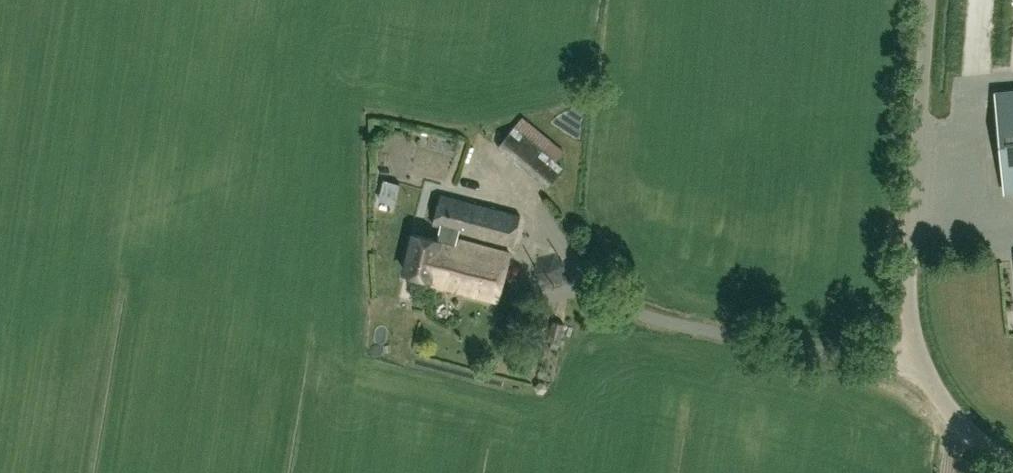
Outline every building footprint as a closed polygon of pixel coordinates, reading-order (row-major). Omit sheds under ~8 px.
[(997,95),(1005,188),(1012,188),(1012,93),(997,95)] [(522,116),(513,126),(497,146),(546,187),(562,168),(555,161),(563,150),(522,116)] [(440,194),(433,221),(432,225),(440,227),(438,235),(456,239),(457,231),(512,245),(520,215),(440,194)] [(509,252),(456,239),(438,235),(437,240),(413,234),(404,272),(428,278),(427,284),(497,301),(509,252)] [(563,323),(552,321),(546,340),(559,343),(563,323)]
